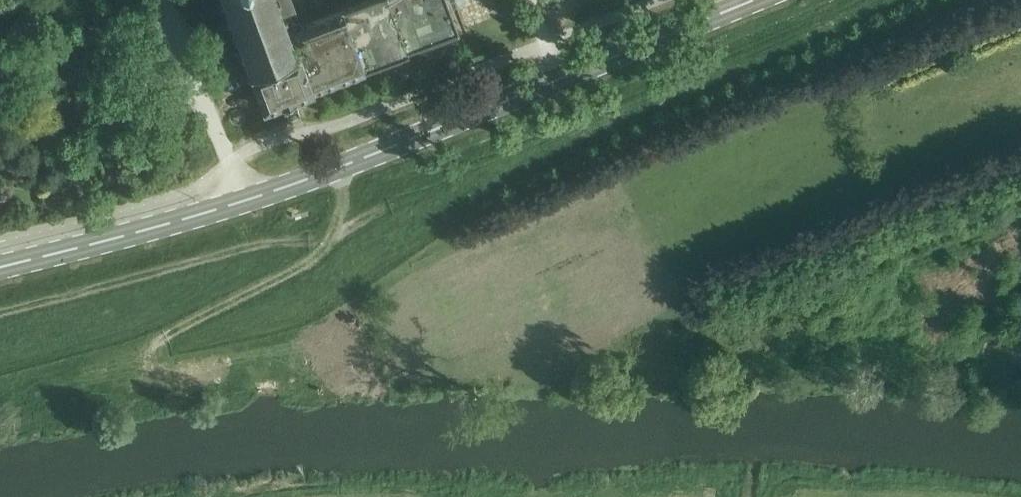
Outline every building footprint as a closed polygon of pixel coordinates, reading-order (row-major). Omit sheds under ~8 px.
[(459,34),(447,0),(362,0),(301,23),(293,0),(224,0),(262,107),(281,100),(283,107),(297,102),(294,96),(314,88),(314,87),(360,70),(360,71),(365,68),(381,63),(381,62),(417,48),(417,49),(459,34)]
